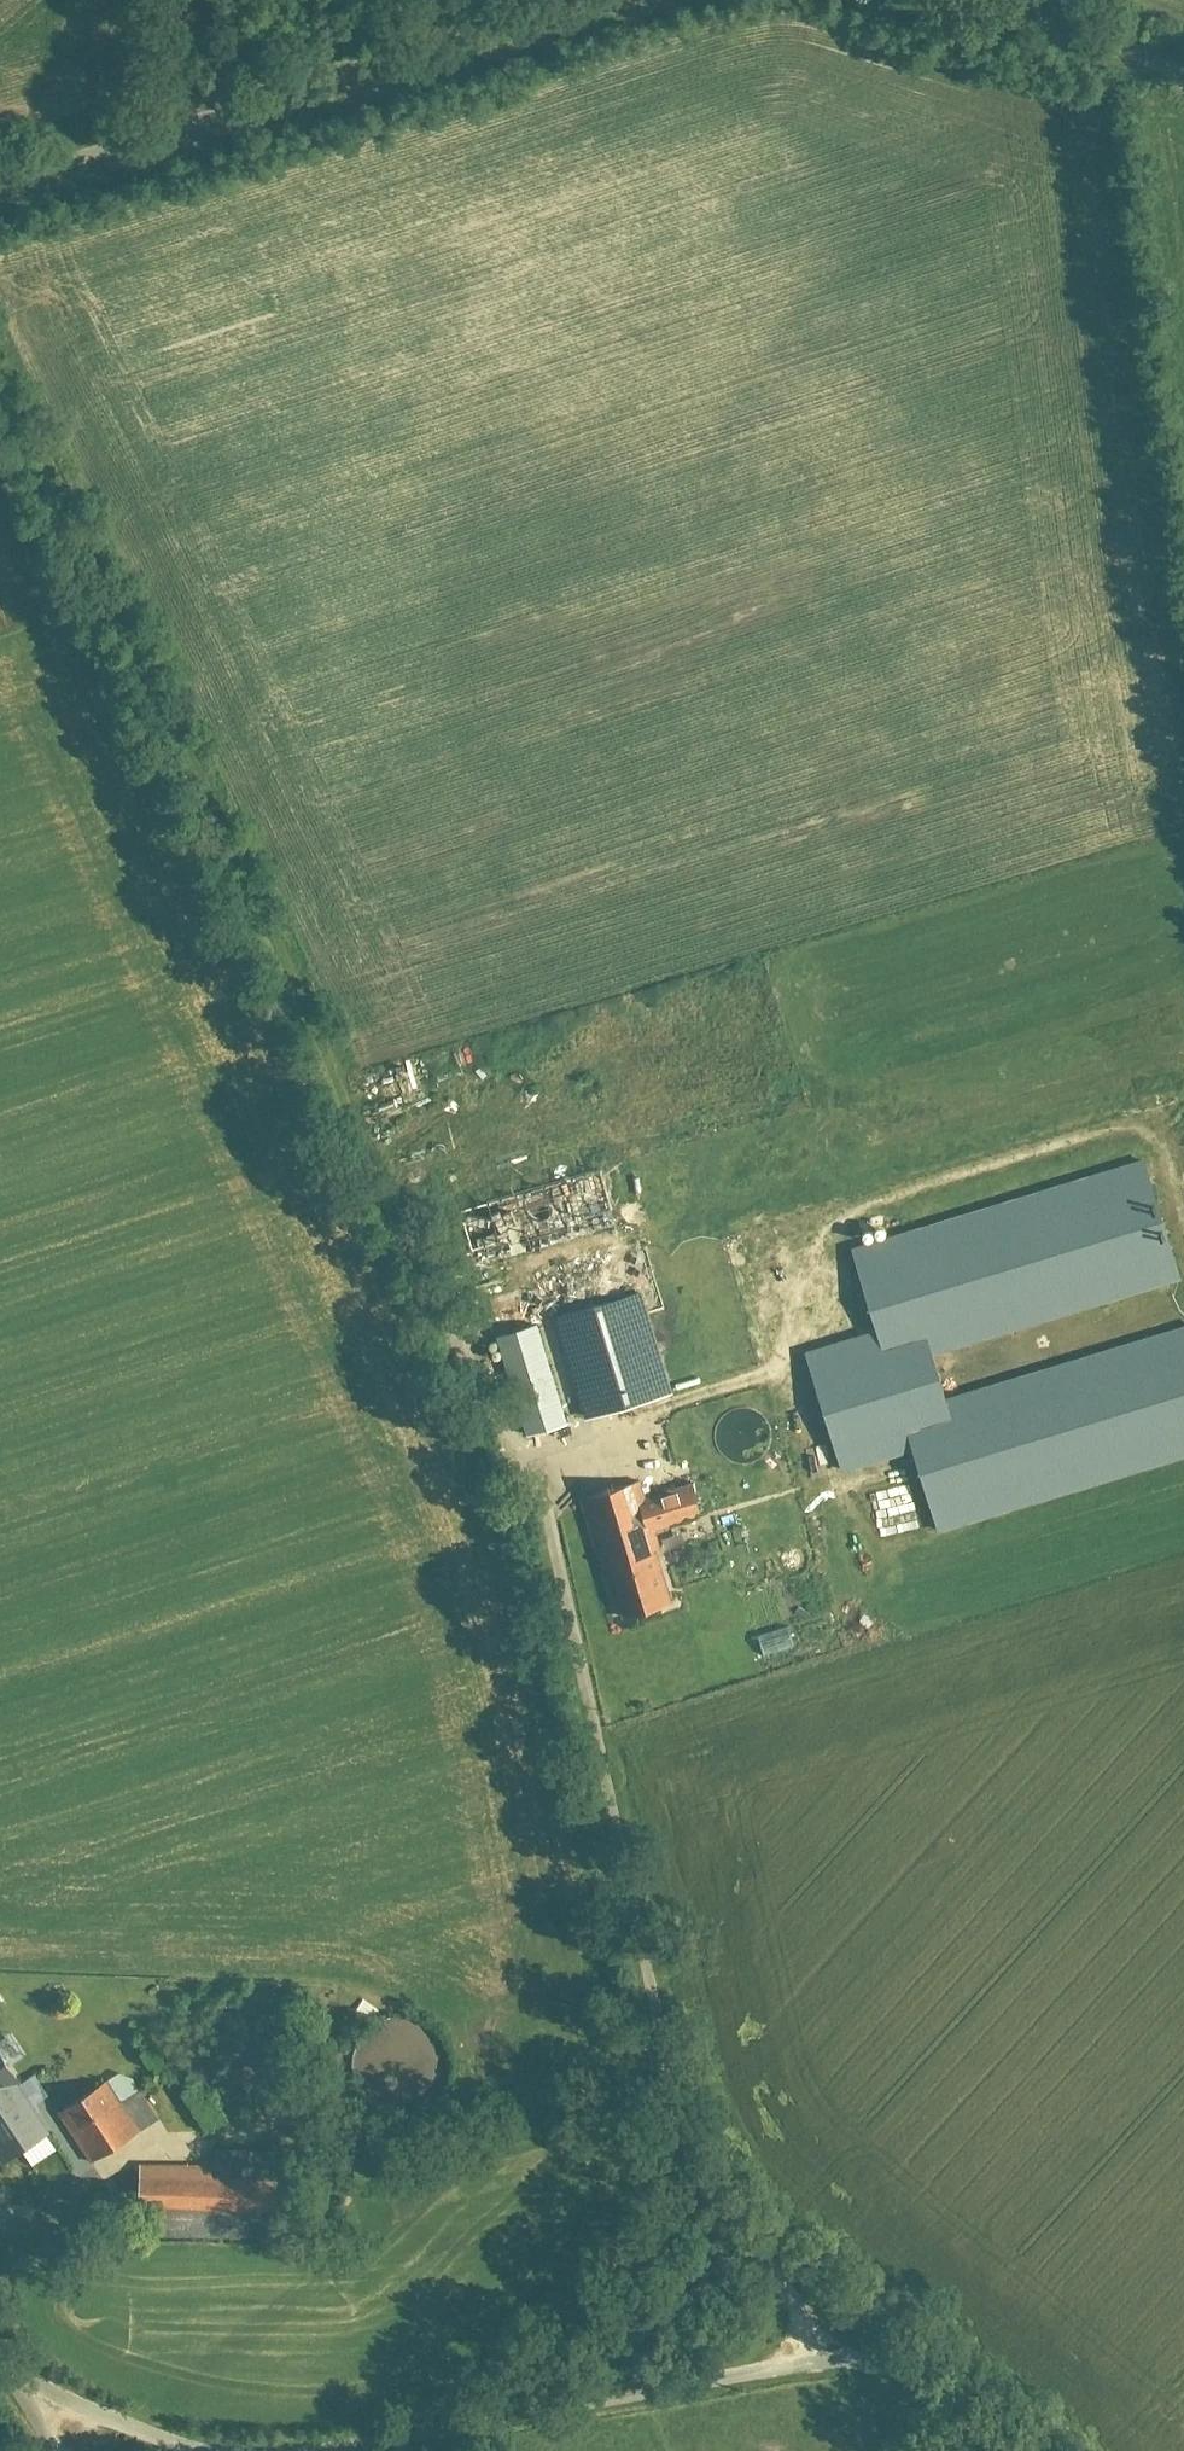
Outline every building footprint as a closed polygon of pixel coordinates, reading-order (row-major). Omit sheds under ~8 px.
[(646,1303),(564,1326),(590,1418),(672,1395),(646,1303)] [(699,1496),(657,1507),(651,1487),(584,1506),(617,1624),(685,1605),(665,1538),(702,1529),(702,1532),(777,1526),(769,1435),(694,1441),(699,1496)] [(369,2034),(358,2052),(355,2077),(362,2095),(379,2112),(399,2118),(415,2118),(435,2109),(449,2092),(455,2065),(448,2043),(432,2027),(401,2019),(381,2025),(369,2034)] [(275,2032),(230,2061),(260,2109),(305,2080),(275,2032)] [(133,2078),(112,2092),(86,2054),(41,2085),(97,2166),(163,2121),(133,2078)] [(280,2158),(221,2155),(221,2168),(143,2164),(141,2210),(277,2216),(280,2158)]
